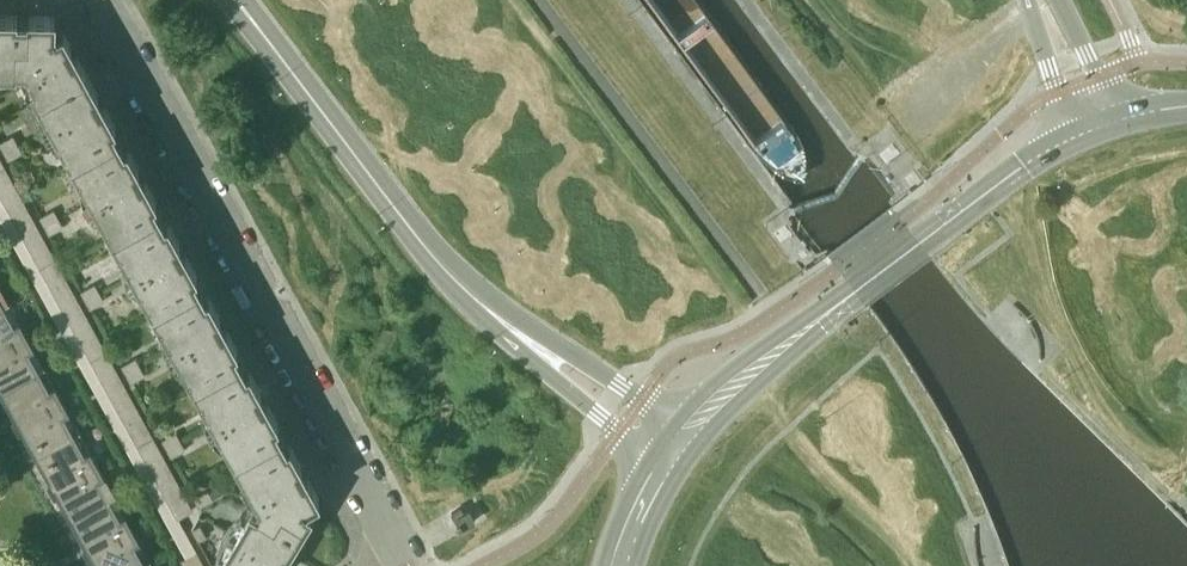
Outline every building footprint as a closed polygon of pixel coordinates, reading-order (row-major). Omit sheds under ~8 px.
[(29,65),(59,31),(56,26),(56,12),(0,11),(0,67),(17,68),(17,64),(29,65)] [(65,28),(59,31),(29,65),(38,82),(33,85),(53,121),(102,95),(65,28)] [(53,121),(90,188),(138,162),(102,95),(53,121)] [(7,148),(18,142),(14,133),(2,139),(7,148)] [(23,151),(18,142),(7,148),(12,157),(23,151)] [(178,516),(193,508),(5,161),(0,163),(0,210),(187,555),(196,549),(178,516)] [(175,229),(138,162),(90,188),(126,256),(175,229)] [(47,222),(61,215),(57,206),(43,213),(47,222)] [(66,224),(61,215),(47,222),(52,231),(66,224)] [(212,296),(175,229),(126,256),(163,323),(212,296)] [(89,296),(102,289),(97,281),(85,288),(89,296)] [(102,289),(89,296),(94,305),(106,298),(102,289)] [(163,323),(200,390),(249,363),(212,296),(163,323)] [(0,388),(43,364),(7,300),(0,304),(0,387),(0,388)] [(143,363),(138,355),(124,362),(129,370),(143,363)] [(147,372),(143,363),(129,370),(133,379),(147,372)] [(285,431),(249,363),(200,390),(236,457),(285,431)] [(19,428),(22,426),(36,452),(78,429),(43,364),(0,388),(15,415),(13,416),(19,428)] [(57,491),(71,517),(114,493),(78,429),(36,452),(50,479),(48,480),(54,492),(57,491)] [(169,445),(184,437),(179,429),(165,437),(169,445)] [(236,457),(256,493),(304,506),(308,499),(320,494),(285,431),(236,457)] [(188,445),(184,437),(169,445),(174,453),(188,445)] [(193,497),(199,507),(213,499),(208,489),(193,497)] [(98,565),(134,565),(149,558),(114,493),(71,517),(86,543),(83,545),(90,556),(92,555),(98,565)] [(304,506),(256,493),(256,494),(217,559),(228,565),(277,565),(311,509),(304,506)] [(459,507),(451,512),(456,522),(459,528),(462,526),(462,527),(474,520),(468,509),(462,512),(459,507)] [(206,535),(200,523),(192,528),(198,540),(206,535)] [(185,565),(205,565),(196,549),(187,555),(181,559),(185,565)] [(149,558),(134,565),(154,565),(149,558)]
